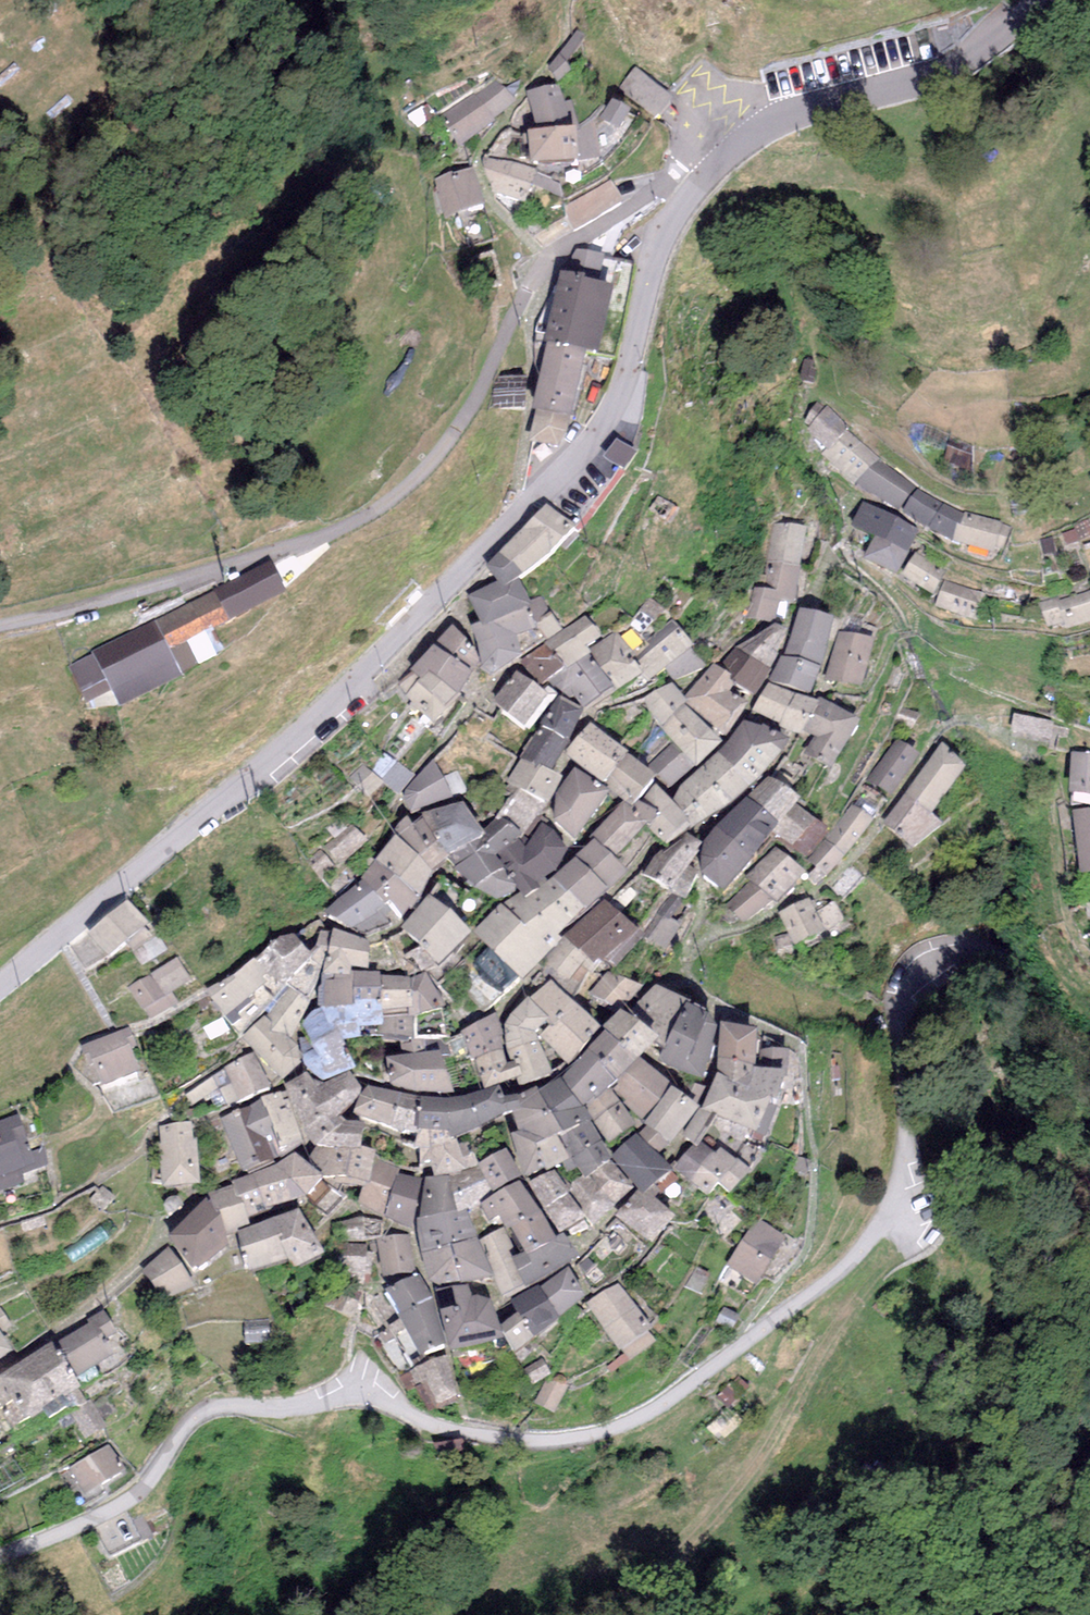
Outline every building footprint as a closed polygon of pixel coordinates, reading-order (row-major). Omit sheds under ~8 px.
[(586,37),(577,30),(559,54),(567,61),(586,37)] [(567,61),(559,54),(549,67),(558,81),(572,70),(567,61)] [(674,96),(635,67),(619,89),(658,118),(674,96)] [(475,92),(444,114),(451,123),(446,127),(460,146),(463,144),(495,120),(493,117),(515,101),(498,79),(477,95),(475,92)] [(528,91),(535,128),(577,124),(571,101),(564,102),(559,84),(528,91)] [(611,98),(600,118),(620,130),(631,109),(611,98)] [(426,104),(409,115),(417,127),(434,115),(426,104)] [(599,122),(577,124),(535,128),(529,128),(531,163),(602,158),(599,122)] [(536,169),(483,156),(484,170),(492,192),(524,201),(531,183),(536,169)] [(540,163),(536,169),(531,183),(560,194),(569,171),(540,163)] [(485,204),(475,167),(436,178),(446,215),(485,204)] [(613,179),(563,207),(566,218),(575,229),(625,200),(613,179)] [(575,249),(569,271),(585,272),(583,277),(599,281),(604,253),(575,249)] [(547,340),(587,348),(598,350),(614,283),(599,281),(583,277),(585,272),(569,271),(560,270),(543,339),(547,340)] [(587,348),(547,340),(532,408),(536,409),(569,416),(572,417),(587,348)] [(525,376),(494,376),(493,406),(525,406),(525,376)] [(825,409),(816,402),(805,422),(810,426),(807,429),(827,448),(848,429),(827,406),(825,409)] [(560,446),(569,416),(536,409),(528,440),(560,446)] [(879,459),(848,429),(827,448),(820,454),(853,485),(855,483),(879,459)] [(643,472),(622,458),(610,474),(631,488),(643,472)] [(917,488),(879,459),(855,483),(899,510),(917,488)] [(943,504),(917,488),(899,510),(927,527),(943,504)] [(875,535),(885,540),(898,516),(863,501),(850,525),(875,535)] [(548,504),(522,528),(553,553),(579,530),(548,504)] [(965,514),(943,504),(927,527),(928,529),(952,540),(958,523),(962,525),(965,514)] [(958,523),(952,540),(994,553),(995,545),(1004,548),(1012,528),(1001,525),(1002,521),(965,512),(965,514),(962,525),(958,523)] [(919,530),(898,516),(885,540),(909,552),(919,530)] [(806,526),(771,522),(766,561),(769,561),(801,566),(806,526)] [(519,577),(553,553),(522,528),(486,567),(497,581),(514,578),(519,577)] [(885,540),(875,535),(864,557),(898,573),(909,552),(885,540)] [(951,564),(921,546),(902,572),(933,595),(951,564)] [(271,561),(214,590),(229,620),(286,591),(271,561)] [(801,566),(769,561),(765,587),(797,592),(801,566)] [(478,643),(536,622),(551,613),(543,595),(530,600),(519,577),(514,578),(497,581),(468,595),(480,621),(470,625),(478,643)] [(983,594),(944,580),(935,605),(974,619),(983,594)] [(796,604),(797,592),(765,587),(755,586),(749,620),(770,623),(776,619),(780,602),(796,604)] [(229,620),(214,590),(90,652),(91,655),(69,666),(87,702),(111,690),(119,706),(180,676),(167,650),(229,620)] [(1039,603),(1047,627),(1065,621),(1068,630),(1089,622),(1089,590),(1060,601),(1059,597),(1039,603)] [(822,665),(836,615),(800,606),(784,654),(822,665)] [(551,613),(536,622),(546,640),(562,630),(551,613)] [(585,615),(520,662),(544,684),(548,681),(591,654),(592,654),(589,648),(604,637),(585,615)] [(650,646),(635,658),(645,672),(650,679),(665,667),(690,647),(694,644),(673,620),(646,641),(650,646)] [(486,678),(546,640),(536,622),(478,643),(486,678)] [(788,628),(774,623),(735,646),(720,666),(732,674),(730,678),(737,682),(756,693),(771,668),(785,641),(788,628)] [(453,624),(433,644),(473,672),(479,662),(474,646),(453,624)] [(604,637),(589,648),(592,654),(591,654),(618,689),(645,672),(635,658),(616,629),(604,637)] [(874,636),(837,632),(825,678),(860,687),(874,636)] [(433,644),(410,669),(413,671),(421,678),(429,670),(459,694),(473,672),(433,644)] [(707,666),(690,647),(665,667),(675,680),(707,666)] [(618,689),(591,654),(548,681),(553,686),(555,685),(571,698),(575,696),(584,707),(587,709),(618,689)] [(822,665),(784,654),(782,654),(769,680),(810,695),(822,665)] [(720,666),(714,664),(684,697),(689,701),(686,702),(726,736),(748,702),(730,691),(737,682),(730,678),(732,674),(720,666)] [(439,725),(459,694),(429,670),(421,678),(413,671),(399,684),(406,696),(439,725)] [(545,691),(517,671),(492,701),(529,729),(557,693),(549,686),(545,691)] [(672,682),(643,698),(651,715),(660,726),(684,704),(686,702),(688,701),(684,697),(672,682)] [(818,699),(768,682),(751,710),(780,723),(778,726),(808,738),(810,734),(803,730),(818,699)] [(550,709),(541,723),(568,739),(583,709),(560,694),(550,709)] [(860,720),(819,696),(818,699),(803,730),(810,734),(815,736),(804,753),(831,766),(860,720)] [(722,740),(684,704),(660,726),(673,742),(696,767),(722,740)] [(1054,721),(1014,714),(1011,731),(1051,736),(1054,721)] [(746,720),(719,751),(751,787),(773,769),(790,737),(768,726),(746,720)] [(565,751),(603,781),(626,752),(629,750),(591,722),(565,751)] [(553,771),(568,739),(541,723),(518,757),(521,758),(553,771)] [(921,755),(896,737),(864,781),(889,799),(921,755)] [(966,765),(942,741),(905,792),(932,811),(966,765)] [(696,767),(673,742),(647,766),(654,773),(669,788),(696,767)] [(751,787),(719,751),(680,787),(672,800),(674,801),(691,825),(692,828),(726,808),(751,787)] [(647,766),(626,752),(603,781),(625,799),(630,804),(654,773),(647,766)] [(386,753),(373,770),(399,794),(415,774),(386,753)] [(1071,753),(1069,792),(1089,793),(1089,754),(1071,753)] [(506,782),(519,788),(548,803),(563,776),(553,771),(521,758),(506,782)] [(453,797),(434,759),(405,792),(405,795),(403,797),(403,801),(404,805),(407,809),(410,809),(412,812),(453,797)] [(370,796),(382,783),(362,763),(350,775),(370,796)] [(609,790),(574,767),(555,795),(553,818),(575,838),(609,790)] [(747,795),(777,823),(796,803),(800,797),(767,776),(747,795)] [(632,806),(647,823),(674,801),(672,800),(656,783),(632,806)] [(528,839),(548,803),(519,788),(495,817),(498,820),(504,817),(528,839)] [(945,825),(932,811),(905,792),(884,822),(914,847),(945,825)] [(777,823),(747,795),(717,826),(753,857),(770,830),(777,823)] [(630,804),(625,799),(589,837),(592,840),(594,838),(626,867),(656,832),(647,823),(632,806),(630,804)] [(465,801),(422,813),(423,817),(412,823),(407,815),(392,829),(395,834),(433,871),(447,860),(451,857),(448,853),(482,835),(486,833),(483,828),(465,801)] [(668,842),(691,825),(674,801),(647,823),(656,832),(668,842)] [(832,829),(796,803),(777,823),(770,830),(807,859),(825,839),(832,829)] [(874,819),(852,804),(832,829),(825,839),(844,856),(874,819)] [(1072,810),(1079,872),(1089,871),(1089,808),(1072,810)] [(495,817),(483,828),(486,833),(482,835),(489,845),(506,868),(521,857),(530,841),(528,839),(504,817),(498,820),(495,817)] [(570,847),(540,823),(530,841),(521,857),(506,868),(520,888),(522,890),(525,894),(548,882),(543,875),(557,867),(570,847)] [(355,825),(325,849),(338,865),(368,841),(355,825)] [(753,857),(717,826),(703,842),(700,858),(701,873),(723,894),(753,857)] [(701,841),(687,833),(664,851),(660,849),(642,874),(686,898),(700,873),(698,856),(701,841)] [(433,871),(395,834),(375,860),(421,899),(433,871)] [(489,845),(482,835),(448,853),(451,857),(447,860),(455,867),(489,845)] [(575,855),(576,856),(608,888),(629,870),(626,867),(594,838),(592,840),(575,855)] [(844,856),(825,839),(807,859),(816,866),(808,875),(818,885),(844,856)] [(489,845),(455,867),(473,886),(497,898),(506,897),(520,888),(506,868),(489,845)] [(807,871),(774,846),(746,875),(752,880),(773,899),(777,902),(807,871)] [(334,865),(322,850),(308,862),(321,877),(334,865)] [(586,908),(608,888),(576,856),(553,877),(586,908)] [(421,899),(375,860),(357,885),(397,921),(421,899)] [(586,908),(553,877),(548,882),(525,894),(522,890),(501,902),(550,949),(561,937),(558,934),(586,908)] [(742,922),(773,899),(752,880),(726,904),(742,922)] [(397,921),(357,885),(324,911),(367,935),(397,921)] [(632,885),(617,900),(624,908),(639,893),(632,885)] [(471,930),(429,894),(400,927),(439,964),(471,930)] [(810,896),(778,911),(793,945),(826,930),(817,911),(810,896)] [(690,908),(668,897),(643,932),(644,934),(665,949),(690,908)] [(643,932),(605,898),(561,937),(550,949),(538,962),(552,977),(574,999),(606,960),(615,966),(644,934),(643,932)] [(127,899),(88,931),(108,955),(109,957),(148,925),(127,899)] [(550,949),(501,902),(473,931),(489,947),(474,960),(485,969),(504,990),(519,975),(523,978),(538,962),(550,949)] [(836,902),(817,911),(826,930),(845,921),(836,902)] [(369,940),(333,928),(332,933),(326,930),(321,919),(295,935),(308,951),(312,960),(321,966),(324,968),(323,972),(352,971),(352,966),(369,969),(369,940)] [(86,971),(108,955),(88,931),(69,945),(86,971)] [(295,935),(293,932),(282,935),(270,941),(270,945),(254,957),(285,991),(288,987),(309,1002),(321,966),(312,960),(308,951),(295,935)] [(177,957),(151,972),(152,974),(165,995),(172,990),(190,979),(177,957)] [(233,974),(207,991),(241,1036),(265,1014),(285,991),(254,957),(233,974)] [(504,990),(485,969),(471,982),(463,989),(483,1011),(505,991),(504,990)] [(380,975),(380,973),(352,971),(323,972),(321,985),(317,987),(318,1006),(301,1023),(308,1036),(299,1038),(307,1070),(313,1080),(323,1082),(350,1070),(356,1067),(344,1038),(359,1035),(360,1025),(371,1025),(382,1024),(380,975)] [(652,988),(607,972),(588,994),(621,1008),(628,1011),(652,988)] [(427,973),(411,977),(414,1035),(447,1036),(441,1007),(447,1006),(427,973)] [(152,974),(128,988),(141,1010),(144,1008),(151,1019),(180,1002),(172,990),(165,995),(152,974)] [(411,977),(380,975),(382,1024),(371,1025),(373,1036),(383,1036),(382,1040),(415,1040),(414,1035),(411,977)] [(552,977),(528,996),(549,1017),(545,1021),(550,1025),(541,1036),(569,1064),(600,1025),(574,999),(552,977)] [(691,999),(656,985),(652,988),(628,1011),(651,1028),(667,1041),(685,1002),(690,1004),(691,999)] [(309,1002),(288,987),(285,991),(265,1014),(241,1036),(254,1052),(269,1087),(300,1062),(297,1045),(291,1038),(309,1002)] [(549,1017),(528,996),(511,1013),(504,1025),(507,1051),(538,1040),(534,1031),(545,1021),(549,1017)] [(690,1004),(685,1002),(667,1041),(659,1058),(677,1071),(704,1077),(717,1018),(690,1004)] [(602,1027),(604,1029),(638,1059),(640,1056),(644,1052),(657,1062),(659,1058),(667,1041),(628,1011),(621,1008),(602,1027)] [(495,1012),(459,1031),(471,1059),(476,1057),(503,1049),(502,1026),(495,1012)] [(758,1029),(721,1020),(718,1057),(752,1063),(756,1063),(758,1029)] [(128,1027),(80,1045),(94,1084),(98,1082),(100,1086),(141,1070),(133,1048),(136,1047),(128,1027)] [(588,1048),(617,1079),(638,1059),(604,1029),(588,1048)] [(553,1074),(538,1040),(507,1051),(511,1062),(518,1061),(522,1075),(516,1077),(520,1087),(553,1074)] [(752,1063),(718,1057),(716,1072),(770,1098),(768,1102),(778,1106),(784,1091),(788,1071),(789,1048),(760,1047),(759,1067),(752,1067),(752,1063)] [(617,1079),(588,1048),(562,1076),(584,1109),(610,1088),(607,1086),(617,1079)] [(476,1057),(484,1089),(500,1084),(516,1077),(522,1075),(518,1061),(511,1062),(507,1063),(503,1049),(476,1057)] [(440,1050),(387,1056),(391,1086),(420,1092),(455,1093),(440,1050)] [(254,1052),(224,1066),(232,1083),(219,1089),(227,1106),(269,1087),(254,1052)] [(640,1056),(638,1059),(617,1079),(620,1082),(614,1088),(644,1118),(670,1081),(640,1056)] [(307,1070),(283,1084),(285,1090),(303,1143),(312,1140),(316,1145),(345,1120),(340,1116),(360,1093),(363,1090),(350,1070),(323,1082),(313,1080),(307,1070)] [(770,1098),(716,1072),(702,1109),(717,1116),(766,1135),(778,1106),(768,1102),(770,1098)] [(562,1076),(538,1090),(562,1130),(591,1118),(584,1109),(562,1076)] [(484,1089),(466,1094),(478,1126),(510,1109),(505,1096),(500,1084),(484,1089)] [(401,1092),(367,1085),(360,1093),(352,1113),(390,1128),(401,1092)] [(645,1122),(647,1125),(670,1141),(699,1106),(671,1085),(645,1122)] [(536,1087),(505,1096),(510,1109),(519,1130),(509,1133),(513,1160),(522,1174),(524,1179),(545,1167),(546,1171),(562,1163),(570,1158),(557,1132),(562,1130),(538,1090),(536,1087)] [(610,1088),(584,1109),(591,1118),(609,1141),(636,1123),(610,1088)] [(261,1099),(281,1157),(303,1143),(285,1090),(261,1099)] [(418,1095),(401,1092),(390,1128),(413,1134),(414,1128),(418,1095)] [(449,1098),(418,1095),(414,1128),(448,1127),(447,1137),(458,1137),(478,1126),(466,1094),(449,1098)] [(261,1099),(220,1118),(243,1172),(247,1170),(248,1173),(275,1162),(273,1158),(281,1157),(261,1099)] [(702,1141),(717,1116),(702,1109),(700,1108),(682,1132),(693,1144),(697,1148),(702,1141)] [(0,1120),(0,1191),(25,1183),(21,1173),(49,1164),(43,1147),(31,1151),(19,1114),(0,1120)] [(562,1130),(557,1132),(570,1158),(562,1163),(566,1172),(578,1167),(585,1176),(589,1173),(611,1159),(591,1118),(562,1130)] [(364,1121),(346,1120),(345,1120),(316,1145),(360,1150),(360,1145),(364,1121)] [(192,1121),(159,1125),(161,1144),(158,1145),(162,1186),(201,1182),(197,1139),(194,1139),(192,1121)] [(658,1152),(670,1141),(647,1125),(639,1133),(658,1152)] [(414,1128),(413,1134),(417,1134),(415,1148),(421,1147),(421,1168),(431,1167),(434,1175),(450,1174),(479,1166),(478,1163),(469,1142),(460,1143),(458,1137),(447,1137),(448,1127),(414,1128)] [(664,1159),(635,1133),(611,1155),(637,1187),(639,1189),(644,1191),(653,1183),(670,1169),(672,1167),(669,1165),(664,1159)] [(737,1161),(720,1148),(716,1154),(702,1141),(697,1148),(693,1144),(677,1163),(674,1160),(669,1165),(672,1167),(684,1176),(681,1178),(709,1195),(717,1182),(737,1161)] [(376,1150),(360,1145),(360,1150),(316,1145),(309,1157),(323,1170),(319,1173),(324,1176),(365,1180),(370,1180),(375,1157),(376,1150)] [(506,1148),(478,1163),(479,1166),(492,1191),(522,1174),(513,1160),(506,1148)] [(231,1180),(233,1184),(236,1199),(241,1198),(247,1217),(307,1194),(325,1215),(346,1197),(324,1176),(319,1173),(294,1153),(275,1165),(254,1174),(231,1180)] [(399,1168),(375,1157),(370,1180),(365,1180),(357,1202),(384,1216),(395,1175),(398,1176),(398,1173),(399,1168)] [(611,1159),(589,1173),(614,1206),(633,1188),(611,1159)] [(740,1159),(737,1161),(717,1182),(728,1193),(751,1169),(740,1159)] [(479,1166),(450,1174),(457,1210),(467,1208),(481,1203),(493,1194),(492,1191),(479,1166)] [(678,1179),(670,1169),(653,1183),(662,1193),(678,1179)] [(555,1170),(529,1182),(560,1232),(586,1217),(567,1188),(555,1170)] [(422,1179),(398,1173),(398,1176),(395,1175),(384,1216),(411,1227),(422,1179)] [(594,1225),(614,1206),(589,1173),(585,1176),(567,1188),(586,1217),(594,1225)] [(434,1175),(425,1176),(420,1217),(457,1210),(450,1174),(434,1175)] [(520,1180),(493,1194),(481,1203),(489,1220),(499,1215),(508,1228),(511,1226),(539,1209),(520,1180)] [(212,1198),(208,1200),(215,1211),(220,1210),(230,1244),(232,1247),(241,1243),(238,1230),(251,1225),(247,1217),(241,1198),(236,1199),(233,1184),(208,1193),(212,1198)] [(639,1189),(614,1216),(653,1244),(676,1215),(656,1197),(644,1191),(639,1189)] [(187,1216),(213,1256),(230,1244),(220,1210),(215,1211),(208,1200),(206,1197),(187,1216)] [(299,1207),(273,1217),(288,1255),(294,1267),(324,1251),(299,1207)] [(417,1219),(422,1252),(451,1244),(476,1237),(467,1208),(457,1210),(420,1217),(417,1219)] [(556,1238),(539,1209),(511,1226),(526,1251),(528,1254),(556,1238)] [(213,1256),(187,1216),(168,1235),(194,1270),(213,1256)] [(364,1216),(334,1224),(337,1240),(363,1241),(376,1238),(383,1237),(385,1222),(364,1216)] [(247,1271),(288,1255),(273,1217),(251,1225),(238,1230),(241,1243),(247,1271)] [(786,1237),(758,1218),(727,1264),(755,1283),(786,1237)] [(503,1227),(478,1240),(493,1274),(503,1297),(525,1286),(512,1257),(509,1250),(515,1247),(503,1227)] [(578,1256),(564,1232),(556,1238),(528,1254),(526,1251),(512,1257),(525,1286),(578,1256)] [(383,1237),(376,1238),(383,1276),(415,1271),(409,1233),(383,1237)] [(478,1240),(476,1237),(451,1244),(463,1281),(493,1274),(478,1240)] [(368,1245),(334,1242),(333,1264),(367,1266),(368,1245)] [(170,1244),(142,1270),(168,1301),(196,1286),(170,1244)] [(438,1285),(463,1281),(451,1244),(422,1252),(431,1279),(438,1285)] [(587,1297),(570,1266),(541,1287),(560,1317),(587,1297)] [(385,1289),(400,1312),(432,1294),(417,1273),(385,1289)] [(363,1295),(333,1281),(322,1304),(351,1318),(363,1295)] [(619,1282),(587,1303),(618,1350),(652,1327),(619,1282)] [(535,1337),(560,1317),(541,1287),(537,1283),(510,1298),(519,1311),(535,1337)] [(469,1284),(436,1290),(439,1308),(450,1350),(504,1339),(503,1333),(500,1325),(493,1302),(478,1295),(471,1295),(469,1284)] [(434,1300),(432,1294),(400,1312),(397,1313),(420,1354),(445,1341),(434,1300)] [(14,1350),(2,1331),(10,1326),(0,1309),(0,1359),(14,1350)] [(89,1323),(59,1341),(80,1376),(98,1365),(104,1374),(131,1358),(103,1310),(87,1320),(89,1323)] [(514,1351),(535,1337),(519,1311),(500,1325),(503,1333),(514,1351)] [(743,1324),(727,1315),(719,1330),(735,1339),(743,1324)] [(273,1329),(250,1329),(250,1348),(273,1347),(273,1329)] [(0,1376),(0,1409),(6,1405),(19,1425),(43,1409),(49,1419),(70,1404),(73,1409),(89,1398),(82,1387),(58,1352),(51,1342),(0,1376)] [(446,1354),(400,1377),(406,1392),(417,1386),(431,1411),(462,1396),(446,1354)] [(552,1373),(544,1358),(525,1368),(534,1383),(552,1373)] [(567,1386),(546,1377),(536,1401),(556,1412),(567,1386)] [(741,1405),(731,1395),(720,1407),(730,1417),(741,1405)] [(73,1414),(80,1426),(78,1427),(86,1440),(107,1427),(92,1403),(73,1414)] [(109,1444),(68,1469),(85,1496),(125,1471),(109,1444)]
